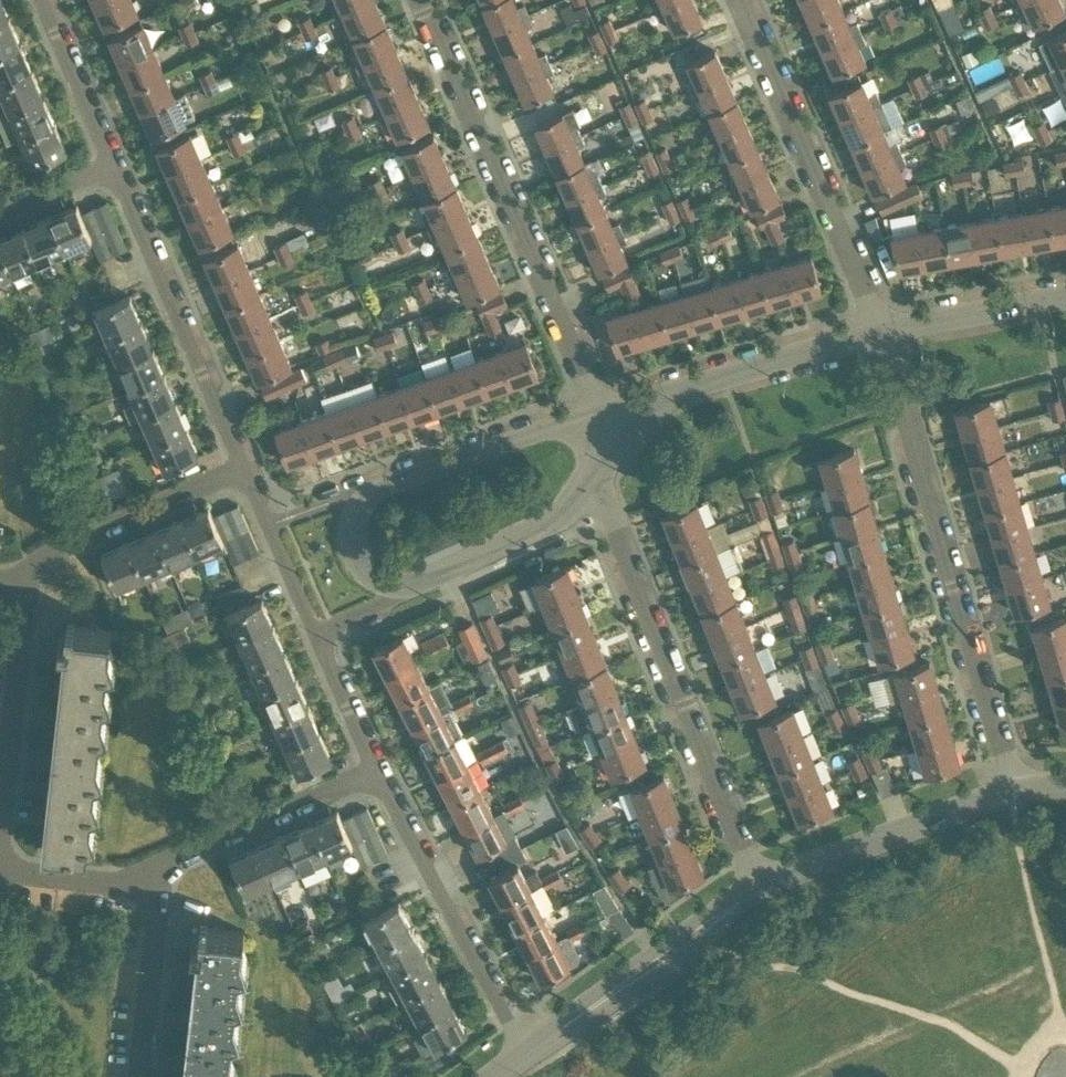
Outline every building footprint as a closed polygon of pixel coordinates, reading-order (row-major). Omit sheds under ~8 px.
[(9,15),(2,0),(0,0),(0,19),(9,15)] [(95,1),(105,25),(138,11),(133,0),(96,0),(95,1)] [(370,0),(338,0),(339,1),(331,4),(336,15),(370,0)] [(385,23),(375,0),(370,0),(336,15),(340,26),(348,22),(354,37),(385,23)] [(521,17),(529,14),(524,3),(517,6),(514,0),(491,0),(483,3),(494,28),(521,16),(521,17)] [(656,9),(677,0),(653,0),(656,9)] [(656,9),(661,19),(668,16),(675,31),(701,19),(693,0),(677,0),(656,9)] [(812,23),(843,10),(839,0),(802,0),(812,23)] [(1015,3),(1020,14),(1027,10),(1034,25),(1065,11),(1060,0),(1021,0),(1015,3)] [(263,10),(259,1),(246,7),(250,16),(263,10)] [(939,9),(945,21),(959,14),(954,2),(939,9)] [(590,15),(586,5),(573,10),(570,3),(560,8),(567,25),(577,20),(576,17),(581,15),(582,18),(590,15)] [(894,18),(904,13),(900,4),(891,8),(894,18)] [(978,9),(982,18),(993,13),(988,4),(978,9)] [(884,22),(894,18),(891,8),(879,13),(884,22)] [(812,23),(823,48),(861,32),(857,21),(849,24),(843,10),(812,23)] [(894,18),(898,27),(908,23),(904,13),(894,18)] [(997,23),(993,13),(982,18),(986,28),(997,23)] [(533,24),(529,14),(521,17),(521,16),(494,28),(505,52),(531,40),(526,27),(533,24)] [(9,15),(0,19),(0,51),(20,42),(9,15)] [(303,29),(313,25),(309,15),(299,20),(303,29)] [(600,22),(604,32),(613,28),(609,18),(600,22)] [(898,27),(894,18),(884,22),(888,32),(898,27)] [(183,35),(194,31),(190,21),(179,26),(183,35)] [(110,37),(121,62),(154,48),(143,23),(110,37)] [(385,23),(354,37),(361,51),(353,55),(358,65),(396,48),(385,23)] [(317,34),(313,25),(303,29),(307,39),(317,34)] [(613,28),(604,32),(608,42),(618,38),(613,28)] [(593,43),(602,39),(597,29),(588,33),(593,43)] [(1065,60),(1065,29),(1050,37),(1056,52),(1049,55),(1054,66),(1065,60)] [(198,40),(194,31),(183,35),(187,45),(198,40)] [(861,32),(823,48),(834,74),(865,61),(858,45),(866,42),(861,32)] [(606,49),(602,39),(593,43),(597,53),(606,49)] [(505,52),(515,76),(549,61),(545,52),(538,55),(531,40),(505,52)] [(32,69),(20,42),(0,51),(0,82),(32,69)] [(121,62),(131,86),(164,72),(154,48),(121,62)] [(396,48),(358,65),(362,76),(370,73),(376,87),(407,73),(396,48)] [(691,89),(725,75),(714,49),(688,61),(695,76),(687,80),(691,89)] [(963,54),(968,65),(979,60),(974,49),(963,54)] [(1054,66),(1049,69),(1060,93),(1065,91),(1065,60),(1054,66)] [(554,71),(549,61),(515,76),(526,102),(553,90),(546,74),(554,71)] [(324,80),(335,75),(331,65),(320,70),(324,80)] [(32,69),(0,82),(0,97),(4,96),(10,110),(43,95),(32,69)] [(200,74),(204,83),(215,79),(211,69),(200,74)] [(908,78),(912,87),(922,83),(929,81),(933,79),(929,69),(924,72),(924,71),(908,78)] [(1009,75),(1013,85),(1024,80),(1020,70),(1009,75)] [(131,86),(142,110),(174,96),(164,72),(131,86)] [(407,73),(376,87),(382,101),(375,105),(379,115),(418,98),(407,73)] [(339,84),(335,75),(324,80),(329,89),(339,84)] [(736,99),(725,75),(691,89),(696,99),(703,96),(709,110),(736,99)] [(616,77),(605,82),(610,94),(621,89),(616,77)] [(929,81),(922,83),(912,87),(916,97),(939,87),(935,78),(933,79),(929,81)] [(215,79),(204,83),(208,93),(219,88),(215,79)] [(830,92),(841,118),(872,105),(881,101),(876,90),(867,94),(861,79),(830,92)] [(324,80),(313,85),(316,91),(319,89),(321,93),(329,89),(324,80)] [(1028,89),(1024,80),(1013,85),(1017,94),(1028,89)] [(993,83),(975,91),(980,100),(997,92),(993,83)] [(184,92),(174,96),(142,110),(153,135),(195,117),(184,92)] [(962,113),(975,107),(969,93),(956,99),(962,113)] [(43,95),(10,110),(5,112),(10,124),(15,122),(21,136),(55,122),(43,95)] [(999,108),(993,96),(982,101),(987,113),(999,108)] [(418,98),(379,115),(384,126),(392,123),(398,138),(429,124),(418,98)] [(635,102),(639,112),(648,108),(644,98),(635,102)] [(747,123),(736,99),(709,110),(716,125),(708,128),(713,138),(747,123)] [(624,115),(633,111),(629,101),(620,105),(624,115)] [(892,126),(881,101),(872,105),(841,118),(852,143),(883,130),(892,126)] [(536,123),(547,149),(581,134),(577,126),(580,124),(573,107),(536,123)] [(639,112),(643,122),(652,118),(648,108),(639,112)] [(637,121),(633,111),(624,115),(628,125),(637,121)] [(346,130),(357,125),(353,115),(342,120),(346,130)] [(962,128),(958,118),(947,123),(951,131),(951,132),(960,128),(962,128)] [(1032,125),(1036,134),(1047,129),(1043,120),(1032,125)] [(929,128),(934,137),(944,133),(951,131),(947,123),(947,121),(929,128)] [(55,122),(21,136),(16,138),(22,151),(27,149),(33,164),(67,150),(55,122)] [(1030,122),(1020,127),(1025,139),(1035,134),(1030,122)] [(731,159),(757,148),(747,123),(713,138),(717,148),(724,145),(731,159)] [(361,134),(357,125),(346,130),(350,139),(361,134)] [(951,131),(944,133),(934,137),(938,147),(963,136),(960,128),(951,132),(951,131)] [(1047,129),(1036,134),(1040,144),(1051,138),(1047,129)] [(852,143),(863,168),(901,152),(897,141),(889,144),(883,130),(852,143)] [(231,145),(241,140),(237,131),(227,135),(231,145)] [(634,140),(631,132),(623,135),(626,143),(634,140)] [(169,172),(201,158),(190,133),(158,147),(169,172)] [(406,177),(445,160),(433,134),(403,148),(409,163),(402,166),(406,177)] [(585,143),(581,134),(547,149),(557,173),(584,161),(578,147),(585,143)] [(252,136),(241,140),(245,150),(256,145),(252,136)] [(245,150),(241,140),(231,145),(235,154),(245,150)] [(656,151),(660,161),(669,157),(665,147),(656,151)] [(768,172),(757,148),(731,159),(737,174),(729,177),(734,187),(768,172)] [(641,154),(645,164),(654,160),(650,150),(641,154)] [(1064,151),(1054,153),(1056,164),(1065,162),(1065,161),(1064,151)] [(901,152),(863,168),(874,194),(905,181),(898,165),(906,162),(901,152)] [(674,167),(669,157),(660,161),(664,171),(674,167)] [(179,196),(212,182),(201,158),(169,172),(179,196)] [(1022,159),(1012,161),(1015,173),(1025,171),(1022,159)] [(445,160),(406,177),(411,188),(418,184),(425,199),(456,185),(445,160)] [(659,170),(654,160),(645,164),(649,174),(659,170)] [(557,173),(568,197),(602,182),(598,173),(590,176),(584,161),(557,173)] [(1004,175),(1015,173),(1012,161),(1002,163),(1004,175)] [(971,169),(961,171),(963,183),(974,181),(971,169)] [(953,185),(963,183),(961,171),(951,173),(953,185)] [(779,197),(768,172),(734,187),(738,197),(746,193),(752,209),(779,197)] [(369,182),(373,191),(384,186),(380,177),(369,182)] [(247,183),(251,193),(262,188),(258,179),(247,183)] [(333,206),(343,202),(335,180),(324,184),(333,206)] [(917,181),(907,185),(902,188),(908,201),(922,195),(917,181)] [(179,196),(190,220),(222,206),(212,182),(179,196)] [(568,197),(578,222),(605,210),(599,196),(606,192),(602,182),(568,197)] [(428,227),(467,210),(456,185),(425,199),(431,213),(424,217),(428,227)] [(384,186),(373,191),(377,201),(388,196),(384,186)] [(266,198),(262,188),(251,193),(255,203),(266,198)] [(876,199),(881,212),(908,201),(902,188),(876,199)] [(677,199),(681,210),(690,206),(686,196),(677,199)] [(675,208),(671,198),(662,202),(666,212),(675,208)] [(94,205),(105,229),(117,224),(106,200),(94,205)] [(765,225),(776,220),(787,215),(781,202),(755,213),(761,227),(765,225)] [(65,248),(90,238),(92,237),(91,236),(80,211),(77,203),(51,215),(65,248)] [(1065,239),(1065,203),(1048,206),(1054,241),(1065,239)] [(105,229),(94,205),(80,211),(91,236),(105,229)] [(222,206),(190,220),(200,245),(233,231),(222,206)] [(690,206),(681,210),(686,220),(695,216),(690,206)] [(1022,211),(1028,246),(1054,241),(1048,206),(1022,211)] [(680,219),(675,208),(666,212),(671,223),(680,219)] [(446,249),(478,235),(467,210),(428,227),(433,238),(440,234),(446,249)] [(605,210),(578,222),(589,246),(623,231),(619,222),(612,225),(605,210)] [(996,215),(1002,250),(1028,246),(1022,211),(996,215)] [(51,215),(23,227),(38,260),(39,260),(40,264),(42,268),(55,258),(55,259),(67,253),(65,248),(51,215)] [(1002,250),(996,215),(970,220),(976,255),(1002,250)] [(873,244),(883,240),(875,217),(864,222),(873,244)] [(765,225),(769,234),(780,229),(776,220),(765,225)] [(944,225),(951,260),(976,255),(970,220),(944,225)] [(127,247),(117,224),(105,229),(115,253),(127,247)] [(728,224),(718,228),(723,239),(732,236),(728,224)] [(919,229),(925,264),(951,260),(944,225),(919,229)] [(39,260),(38,260),(23,227),(0,237),(0,246),(14,276),(40,264),(39,260)] [(391,232),(395,241),(406,237),(402,227),(391,232)] [(723,239),(718,228),(709,232),(713,243),(723,239)] [(105,229),(91,236),(92,237),(90,238),(99,260),(115,253),(105,229)] [(780,229),(769,234),(773,243),(783,238),(780,229)] [(925,264),(919,229),(892,234),(898,269),(925,264)] [(304,231),(286,239),(291,249),(309,241),(304,231)] [(627,241),(623,231),(589,246),(600,271),(627,260),(620,244),(627,241)] [(478,235),(446,249),(453,263),(445,266),(450,277),(489,260),(478,235)] [(410,246),(406,237),(395,241),(399,251),(410,246)] [(274,245),(278,255),(289,250),(285,241),(274,245)] [(206,257),(216,282),(249,268),(238,243),(206,257)] [(669,248),(674,259),(683,255),(679,244),(669,248)] [(2,281),(14,276),(0,246),(0,277),(2,281)] [(674,259),(669,248),(660,252),(664,263),(674,259)] [(293,259),(289,250),(278,255),(282,264),(293,259)] [(674,259),(678,273),(691,269),(687,255),(674,259)] [(811,255),(785,263),(794,296),(821,289),(811,255)] [(469,300),(500,286),(489,260),(450,277),(455,288),(462,285),(469,300)] [(769,304),(794,296),(785,263),(759,270),(769,304)] [(620,284),(634,278),(627,265),(602,276),(607,289),(620,284)] [(249,268),(216,282),(227,306),(259,292),(249,268)] [(734,278),(744,311),(769,304),(759,270),(734,278)] [(417,292),(427,287),(423,278),(412,282),(417,292)] [(634,278),(620,284),(626,298),(639,292),(634,278)] [(744,311),(734,278),(709,285),(719,319),(744,311)] [(411,306),(421,301),(432,296),(438,293),(434,284),(427,287),(417,292),(407,296),(411,306)] [(684,293),(694,326),(719,319),(709,285),(684,293)] [(295,294),(299,303),(310,298),(306,289),(295,294)] [(482,315),(493,310),(508,304),(502,291),(476,302),(482,315)] [(227,306),(237,330),(270,316),(259,292),(227,306)] [(694,326),(684,293),(659,300),(669,333),(694,326)] [(108,335),(141,321),(130,294),(92,311),(98,324),(102,322),(108,335)] [(310,298),(299,303),(303,313),(314,308),(310,298)] [(634,308),(643,341),(669,333),(659,300),(634,308)] [(643,341),(634,308),(608,315),(617,349),(643,341)] [(482,315),(486,324),(497,319),(493,310),(482,315)] [(433,317),(437,329),(446,325),(442,314),(433,317)] [(237,330),(248,354),(280,340),(270,316),(237,330)] [(437,329),(433,317),(423,321),(427,332),(437,329)] [(501,328),(497,319),(486,324),(490,333),(501,328)] [(113,348),(119,362),(153,347),(141,321),(108,335),(103,337),(109,350),(113,348)] [(383,334),(387,346),(397,342),(393,331),(383,334)] [(387,346),(383,334),(374,337),(377,349),(387,346)] [(320,352),(331,347),(327,338),(317,342),(320,352)] [(280,340),(248,354),(258,379),(291,365),(280,340)] [(526,341),(500,350),(512,383),(537,373),(526,341)] [(360,353),(356,343),(356,342),(333,352),(337,363),(360,353)] [(131,389),(164,374),(153,347),(119,362),(114,364),(120,376),(125,374),(131,389)] [(487,391),(512,383),(500,350),(475,359),(487,391)] [(315,373),(337,363),(333,352),(311,362),(315,373)] [(475,359),(451,367),(462,400),(487,391),(475,359)] [(44,377),(53,373),(48,363),(39,367),(44,377)] [(301,366),(287,372),(293,386),(307,379),(301,366)] [(438,409),(462,400),(451,367),(426,376),(438,409)] [(261,384),(266,397),(293,386),(287,372),(261,384)] [(164,374),(131,389),(126,391),(132,403),(124,406),(130,420),(138,416),(142,415),(176,400),(164,374)] [(426,376),(401,385),(413,418),(438,409),(426,376)] [(346,388),(363,435),(388,427),(376,394),(371,379),(346,388)] [(388,427),(413,418),(401,385),(376,394),(388,427)] [(322,397),(327,411),(339,444),(363,435),(346,388),(322,397)] [(1050,409),(1061,406),(1059,397),(1048,399),(1050,409)] [(956,409),(963,435),(997,425),(990,399),(956,409)] [(176,400),(142,415),(138,416),(143,429),(148,428),(153,441),(187,427),(176,400)] [(1064,417),(1061,406),(1050,409),(1053,419),(1064,417)] [(314,453),(339,444),(327,411),(302,420),(314,453)] [(288,462),(314,453),(302,420),(276,429),(288,462)] [(90,432),(92,437),(108,430),(106,425),(90,432)] [(1005,450),(997,425),(963,435),(971,460),(1005,450)] [(187,427),(153,441),(149,443),(154,456),(159,454),(166,469),(199,455),(187,427)] [(1065,460),(1065,433),(1057,435),(1063,460),(1065,460)] [(82,456),(99,449),(95,439),(78,446),(82,456)] [(828,484),(862,474),(854,448),(820,458),(828,484)] [(1012,475),(1005,450),(971,460),(978,485),(1012,475)] [(119,468),(93,479),(100,497),(112,493),(114,498),(129,492),(119,468)] [(835,509),(869,499),(862,474),(828,484),(835,509)] [(978,485),(986,510),(1020,500),(1012,475),(978,485)] [(760,494),(755,479),(744,483),(749,498),(760,494)] [(765,492),(769,502),(780,498),(776,488),(765,492)] [(764,504),(760,494),(749,498),(753,507),(764,504)] [(783,508),(780,498),(769,502),(772,512),(783,508)] [(835,509),(842,534),(876,524),(869,499),(835,509)] [(986,510),(993,536),(1027,526),(1020,500),(986,510)] [(674,539),(707,526),(697,501),(664,514),(674,539)] [(249,527),(239,503),(225,509),(235,533),(249,527)] [(767,513),(764,504),(753,507),(756,517),(767,513)] [(223,538),(212,514),(209,507),(181,519),(195,552),(197,552),(212,545),(215,553),(226,549),(222,541),(223,540),(223,538)] [(235,533),(225,509),(212,514),(223,538),(235,533)] [(761,532),(772,528),(767,514),(756,518),(761,532)] [(195,552),(181,519),(155,530),(169,564),(171,563),(184,557),(186,562),(199,556),(197,552),(195,552)] [(849,559),(884,549),(876,524),(842,534),(849,559)] [(457,526),(421,542),(428,558),(464,542),(457,526)] [(674,539),(683,563),(716,550),(707,526),(674,539)] [(1034,551),(1027,526),(993,536),(1000,561),(1034,551)] [(246,557),(259,551),(249,527),(235,533),(246,557)] [(142,575),(144,575),(158,569),(160,573),(173,568),(171,563),(169,564),(155,530),(127,542),(142,575)] [(232,563),(246,557),(235,533),(223,538),(223,540),(222,541),(226,549),(232,563)] [(793,538),(782,542),(786,552),(797,548),(793,538)] [(567,540),(544,550),(547,555),(569,545),(567,540)] [(142,575),(127,542),(101,553),(116,587),(132,580),(134,584),(146,579),(144,575),(142,575)] [(770,557),(780,553),(777,543),(766,547),(770,557)] [(800,558),(797,548),(786,552),(789,561),(800,558)] [(884,549),(849,559),(857,585),(891,575),(884,549)] [(726,574),(716,550),(683,563),(693,588),(726,574)] [(1000,561),(1008,586),(1042,576),(1034,551),(1000,561)] [(784,563),(780,553),(770,557),(773,567),(784,563)] [(534,578),(544,603),(577,590),(567,565),(534,578)] [(693,588),(703,612),(736,599),(726,574),(693,588)] [(864,610),(898,600),(891,575),(857,585),(864,610)] [(1042,576),(1008,586),(1015,612),(1049,602),(1042,576)] [(228,588),(233,598),(245,593),(241,583),(228,588)] [(799,592),(802,601),(814,598),(810,588),(799,592)] [(577,590),(544,603),(554,628),(587,615),(577,590)] [(786,607),(797,603),(794,593),(783,597),(786,607)] [(233,625),(239,639),(240,640),(274,625),(262,598),(224,615),(229,627),(233,625)] [(802,601),(806,611),(817,608),(814,598),(802,601)] [(736,599),(703,612),(712,637),(745,623),(736,599)] [(202,603),(196,600),(188,603),(194,615),(206,610),(202,603)] [(872,635),(906,625),(898,600),(864,610),(872,635)] [(801,613),(797,603),(786,607),(790,617),(801,613)] [(180,625),(174,612),(162,617),(168,631),(180,625)] [(480,618),(484,627),(496,623),(492,613),(480,618)] [(554,628),(563,652),(596,639),(587,615),(554,628)] [(1065,644),(1065,615),(1033,625),(1040,651),(1065,644)] [(91,813),(92,806),(102,802),(95,782),(96,774),(105,771),(98,750),(100,729),(110,726),(103,705),(104,697),(114,694),(107,673),(107,666),(117,662),(110,642),(112,628),(74,624),(75,621),(68,620),(67,628),(59,627),(58,638),(67,639),(44,842),(87,847),(89,837),(98,834),(91,813)] [(466,663),(486,654),(472,622),(459,628),(464,639),(456,643),(466,663)] [(504,642),(496,623),(484,627),(493,647),(504,642)] [(755,648),(745,623),(712,637),(722,661),(755,648)] [(190,636),(185,625),(160,637),(169,655),(180,650),(177,642),(190,636)] [(285,651),(274,625),(240,640),(239,639),(236,641),(241,654),(245,652),(251,665),(251,666),(285,651)] [(906,625),(872,635),(879,661),(913,651),(906,625)] [(445,645),(450,643),(444,630),(421,642),(430,659),(448,651),(445,645)] [(374,648),(386,674),(416,660),(402,634),(385,643),(384,640),(375,644),(377,647),(374,648)] [(827,638),(816,642),(819,651),(830,647),(827,638)] [(596,639),(563,652),(573,677),(606,664),(596,639)] [(800,647),(803,657),(814,653),(811,643),(800,647)] [(1040,651),(1048,676),(1065,671),(1065,644),(1040,651)] [(511,645),(496,652),(501,662),(515,654),(511,645)] [(834,658),(830,647),(819,651),(823,661),(834,658)] [(765,672),(755,648),(722,661),(732,685),(765,672)] [(256,678),(263,693),(297,679),(285,651),(251,666),(251,665),(247,667),(252,680),(256,678)] [(818,663),(814,653),(803,657),(807,667),(818,663)] [(429,686),(416,660),(386,674),(399,700),(429,686)] [(891,700),(903,696),(937,686),(930,660),(888,673),(885,678),(891,700)] [(502,666),(506,676),(517,671),(513,661),(502,666)] [(807,667),(805,667),(809,677),(821,673),(818,663),(807,667)] [(573,677),(583,701),(616,688),(606,664),(573,677)] [(178,686),(192,680),(186,667),(172,674),(178,686)] [(521,680),(517,671),(506,676),(510,685),(521,680)] [(1055,702),(1065,698),(1065,671),(1048,676),(1055,702)] [(765,672),(732,685),(742,711),(775,698),(765,672)] [(309,705),(297,679),(263,693),(259,694),(264,706),(268,705),(274,719),(274,720),(309,705)] [(441,680),(429,686),(399,700),(413,726),(453,706),(451,701),(452,701),(441,680)] [(910,722),(944,712),(937,686),(903,696),(910,722)] [(626,713),(616,688),(583,701),(592,726),(626,713)] [(451,701),(453,706),(471,697),(469,692),(452,701),(451,701)] [(474,702),(471,697),(453,706),(456,711),(474,702)] [(1055,702),(1063,728),(1065,727),(1065,698),(1055,702)] [(530,700),(519,704),(527,724),(539,719),(530,700)] [(852,700),(841,705),(845,714),(856,709),(852,700)] [(320,731),(309,705),(274,720),(274,719),(270,720),(275,733),(279,731),(286,745),(286,746),(320,731)] [(426,752),(455,737),(463,733),(455,718),(459,716),(456,711),(453,706),(413,726),(426,752)] [(760,720),(770,745),(803,732),(793,707),(760,720)] [(841,716),(836,707),(826,712),(830,721),(841,716)] [(860,719),(856,709),(845,714),(850,724),(860,719)] [(918,747),(952,737),(944,712),(910,722),(918,747)] [(635,737),(626,713),(592,726),(602,750),(635,737)] [(834,731),(845,726),(841,716),(830,721),(834,731)] [(547,739),(539,719),(527,724),(536,744),(547,739)] [(324,778),(318,764),(332,758),(320,731),(286,746),(286,745),(282,747),(293,774),(288,776),(294,790),(324,778)] [(812,757),(803,732),(770,745),(779,770),(812,757)] [(438,776),(467,762),(455,737),(426,752),(438,776)] [(635,737),(602,750),(612,775),(645,762),(635,737)] [(925,773),(959,763),(952,737),(918,747),(925,773)] [(486,747),(491,757),(508,748),(503,739),(486,747)] [(482,761),(491,757),(486,747),(477,752),(482,761)] [(863,753),(867,762),(878,757),(874,748),(863,753)] [(848,759),(852,769),(862,764),(858,755),(848,759)] [(550,772),(561,767),(556,757),(545,763),(550,772)] [(789,794),(822,781),(812,757),(779,770),(789,794)] [(878,757),(867,762),(882,794),(896,787),(886,764),(882,766),(878,757)] [(480,787),(467,762),(438,776),(451,802),(480,787)] [(866,774),(862,764),(852,769),(856,778),(866,774)] [(566,776),(561,767),(550,772),(555,782),(566,776)] [(641,812),(674,799),(664,773),(631,786),(641,812)] [(572,779),(560,785),(565,795),(577,790),(572,779)] [(281,781),(266,788),(270,796),(285,790),(281,781)] [(822,781),(789,794),(799,819),(832,807),(822,781)] [(867,783),(856,788),(861,798),(872,793),(867,783)] [(451,802),(464,828),(493,813),(480,787),(451,802)] [(590,806),(599,802),(596,794),(587,797),(590,806)] [(503,803),(505,807),(522,798),(520,795),(503,803)] [(525,804),(522,798),(505,807),(508,812),(525,804)] [(577,815),(590,810),(585,798),(572,803),(577,815)] [(651,836),(684,823),(674,799),(641,812),(651,836)] [(378,829),(368,806),(354,812),(364,835),(378,829)] [(353,843),(351,841),(341,818),(338,810),(310,822),(325,855),(326,855),(351,844),(353,843)] [(364,835),(354,812),(341,818),(351,841),(364,835)] [(506,839),(493,813),(464,828),(477,854),(485,849),(491,861),(521,846),(515,834),(506,839)] [(585,837),(595,830),(589,821),(579,828),(585,837)] [(325,855),(310,822),(284,834),(298,867),(299,867),(301,871),(304,877),(318,870),(315,865),(328,859),(326,855),(325,855)] [(651,836),(660,860),(660,861),(693,848),(684,823),(651,836)] [(375,860),(388,854),(378,829),(364,835),(375,860)] [(600,839),(595,830),(585,837),(590,845),(600,839)] [(298,867),(284,834),(257,845),(272,879),(273,878),(288,872),(289,876),(301,871),(299,867),(298,867)] [(353,843),(351,844),(361,867),(375,860),(364,835),(351,841),(353,843)] [(272,879),(257,845),(230,857),(245,890),(261,883),(263,888),(275,882),(273,878),(272,879)] [(489,877),(501,901),(530,887),(531,888),(543,883),(542,881),(540,877),(537,869),(525,875),(518,863),(527,858),(521,846),(491,861),(497,873),(489,877)] [(703,873),(693,848),(660,861),(660,860),(648,865),(658,889),(666,901),(683,889),(680,882),(703,873)] [(618,866),(608,873),(614,882),(624,875),(618,866)] [(558,868),(540,877),(542,881),(560,872),(558,868)] [(542,881),(543,883),(545,887),(563,878),(560,872),(542,881)] [(629,884),(624,875),(614,882),(619,890),(629,884)] [(543,912),(531,888),(530,887),(501,901),(514,927),(543,912)] [(373,930),(380,944),(412,926),(399,901),(362,920),(368,932),(373,930)] [(514,927),(527,953),(556,938),(543,912),(514,927)] [(566,929),(568,932),(586,923),(584,920),(566,929)] [(229,1075),(238,1072),(231,1052),(234,1031),(243,1028),(236,1008),(237,999),(247,996),(240,976),(241,967),(250,964),(243,944),(245,930),(207,926),(208,923),(200,922),(200,930),(192,929),(191,940),(199,941),(184,1076),(228,1076),(229,1075)] [(586,923),(568,932),(571,938),(589,929),(586,923)] [(310,924),(294,932),(300,945),(316,937),(310,924)] [(412,926),(380,944),(375,946),(382,958),(386,956),(393,969),(426,952),(412,926)] [(568,932),(556,938),(527,953),(540,979),(544,977),(545,980),(553,976),(552,973),(578,960),(579,956),(571,938),(568,932)] [(312,948),(318,957),(331,949),(326,940),(312,948)] [(397,1001),(403,998),(402,997),(439,977),(426,952),(393,969),(389,971),(395,983),(390,986),(397,1001)] [(413,1007),(420,1020),(452,1003),(439,977),(402,997),(403,998),(409,1009),(413,1007)] [(356,987),(350,978),(343,982),(330,989),(335,998),(356,987)] [(338,1002),(343,1012),(360,1004),(354,993),(338,1002)] [(452,1003),(420,1020),(416,1022),(421,1033),(414,1037),(430,1067),(455,1054),(447,1040),(467,1030),(452,1003)]
